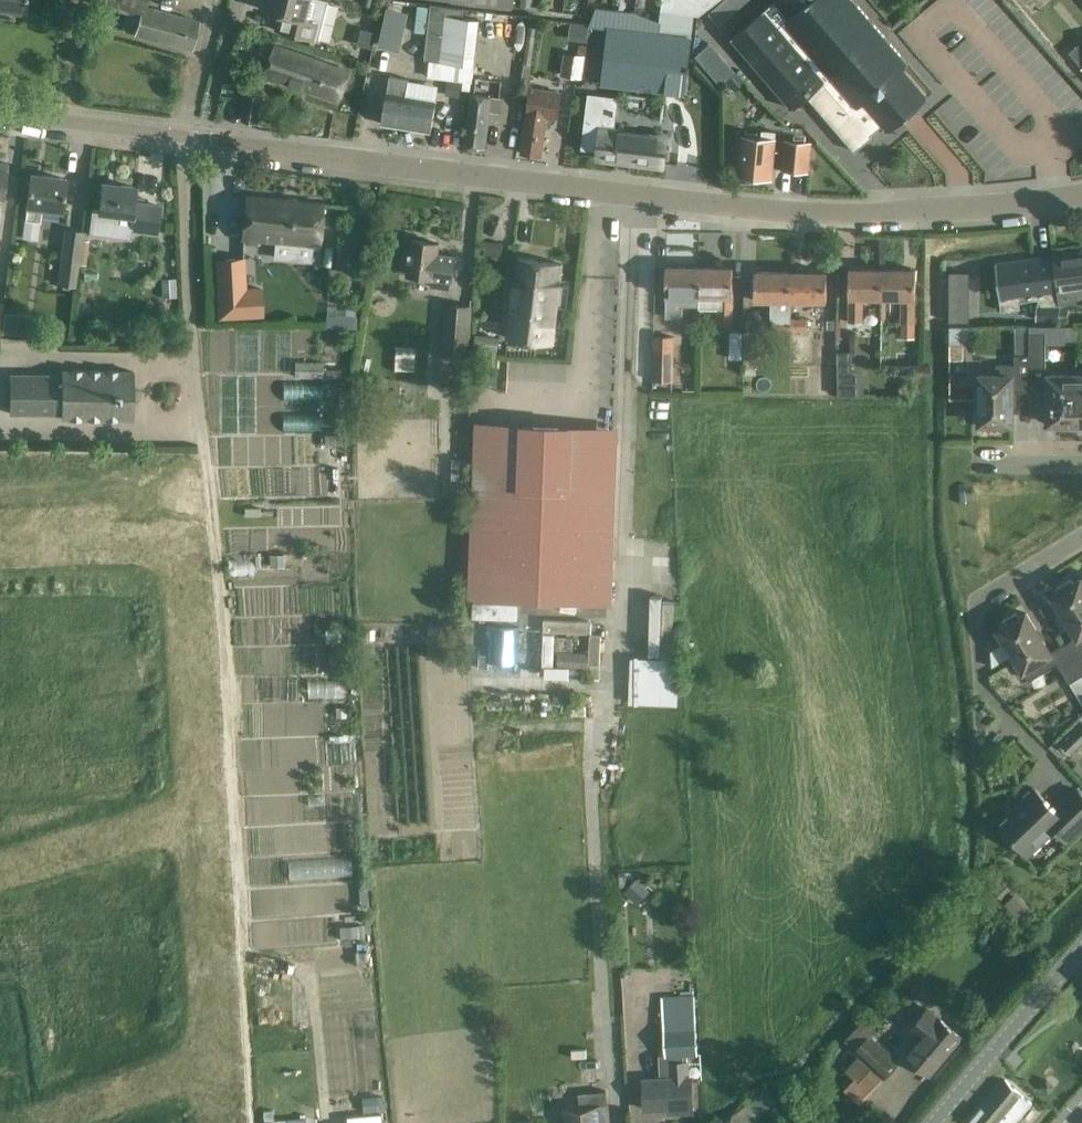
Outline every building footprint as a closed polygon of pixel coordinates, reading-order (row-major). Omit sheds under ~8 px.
[(25,13),(27,0),(0,0),(0,10),(25,13)] [(127,12),(124,21),(122,30),(128,32),(135,34),(191,49),(199,21),(144,6),(146,0),(90,0),(127,12)] [(319,41),(329,1),(323,0),(270,0),(267,11),(282,15),(278,31),(319,41)] [(520,7),(532,8),(533,0),(521,0),(520,7)] [(662,10),(675,12),(676,0),(663,0),(662,10)] [(675,12),(700,17),(695,0),(676,0),(675,12)] [(700,17),(720,1),(719,0),(695,0),(700,17)] [(855,151),(872,137),(870,135),(883,125),(889,132),(910,113),(928,98),(903,69),(908,64),(853,0),(775,0),(731,38),(793,109),(807,97),(855,151)] [(428,77),(471,83),(479,20),(463,18),(464,9),(432,5),(424,60),(430,61),(428,77)] [(684,94),(691,36),(672,34),(672,27),(635,12),(597,8),(590,26),(609,28),(602,85),(684,94)] [(1068,51),(1081,67),(1081,40),(1068,51)] [(696,54),(720,84),(737,70),(713,41),(696,54)] [(264,75),(339,101),(349,71),(275,45),(264,75)] [(562,75),(580,78),(585,47),(579,46),(578,56),(566,54),(562,75)] [(737,73),(727,82),(735,92),(745,83),(737,73)] [(382,123),(431,132),(436,102),(406,97),(409,80),(392,77),(389,94),(387,93),(382,123)] [(521,153),(541,156),(548,111),(557,113),(560,93),(533,89),(530,107),(528,106),(521,153)] [(467,125),(464,147),(485,150),(490,111),(499,112),(501,98),(472,96),(467,125)] [(585,100),(579,144),(599,147),(597,158),(663,166),(666,144),(667,136),(654,134),(654,133),(640,131),(640,133),(610,129),(613,104),(585,100)] [(773,168),(808,171),(811,143),(777,139),(777,138),(742,134),(738,176),(772,179),(773,168)] [(66,179),(31,174),(25,219),(24,219),(22,238),(36,240),(38,222),(40,223),(42,207),(62,210),(66,179)] [(92,208),(89,235),(131,240),(132,229),(135,230),(157,232),(160,206),(134,203),(136,187),(102,183),(99,209),(92,208)] [(323,204),(247,196),(242,238),(318,247),(323,204)] [(65,230),(58,285),(76,288),(79,266),(80,266),(84,233),(65,230)] [(412,239),(407,274),(435,277),(433,289),(449,290),(451,280),(453,280),(456,256),(438,254),(440,243),(412,239)] [(486,241),(485,255),(502,257),(503,243),(486,241)] [(1059,291),(1081,288),(1081,253),(1054,256),(1059,291)] [(995,264),(998,286),(1000,299),(1000,298),(1002,311),(1020,308),(1020,302),(1039,299),(1040,305),(1039,305),(1038,319),(1058,320),(1059,306),(1061,307),(1059,291),(1054,256),(995,264)] [(245,257),(215,259),(219,320),(264,317),(263,287),(247,288),(245,257)] [(518,258),(514,289),(533,291),(535,282),(559,285),(559,284),(562,264),(518,258)] [(699,309),(699,267),(666,267),(666,318),(682,318),(682,305),(699,306),(699,309)] [(699,267),(699,309),(718,309),(718,321),(731,321),(732,297),(733,297),(733,268),(699,267)] [(849,269),(849,321),(863,321),(863,297),(882,297),(883,269),(849,269)] [(883,269),(882,297),(902,297),(902,321),(915,321),(916,270),(883,269)] [(967,269),(950,269),(950,316),(967,316),(967,269)] [(755,300),(772,301),(772,317),(775,317),(774,329),(791,330),(791,318),(791,300),(791,272),(755,271),(755,300)] [(791,300),(827,301),(827,272),(791,272),(791,300)] [(514,289),(508,338),(552,343),(557,306),(567,307),(569,285),(559,284),(559,285),(535,282),(533,291),(514,289)] [(444,303),(442,355),(445,355),(443,374),(468,376),(473,305),(444,303)] [(1059,306),(1058,320),(1067,321),(1068,307),(1061,307),(1059,306)] [(327,316),(326,328),(357,329),(358,317),(327,316)] [(791,330),(807,330),(807,318),(791,318),(791,330)] [(950,327),(950,344),(977,345),(977,327),(950,327)] [(731,332),(730,358),(742,358),(743,332),(731,332)] [(744,333),(744,367),(758,367),(758,333),(744,333)] [(792,333),(792,361),(807,361),(807,333),(792,333)] [(1030,337),(1030,355),(1030,368),(1031,368),(1046,368),(1046,333),(1030,333),(1030,337)] [(473,354),(496,357),(499,337),(476,334),(473,354)] [(655,336),(654,380),(674,380),(674,336),(655,336)] [(979,375),(979,423),(987,423),(987,429),(1005,429),(1005,424),(1013,424),(1013,390),(1031,391),(1031,368),(1030,368),(1030,355),(1030,337),(1015,337),(1015,355),(1015,365),(997,365),(997,375),(979,375)] [(397,346),(395,370),(415,371),(417,348),(397,346)] [(852,351),(837,352),(838,363),(838,374),(838,396),(853,396),(853,373),(852,351)] [(363,357),(360,371),(369,372),(371,358),(363,357)] [(323,376),(323,363),(298,362),(297,375),(323,376)] [(10,375),(9,413),(38,414),(61,414),(61,418),(111,419),(133,419),(134,372),(112,371),(62,371),(62,375),(39,375),(10,375)] [(1077,429),(1077,375),(1048,375),(1048,423),(1061,423),(1061,429),(1077,429)] [(901,384),(900,395),(913,395),(913,384),(901,384)] [(607,604),(613,449),(614,428),(481,423),(474,599),(607,604)] [(340,445),(340,435),(324,435),(325,445),(340,445)] [(452,458),(451,499),(464,499),(465,459),(452,458)] [(1064,645),(1081,673),(1081,581),(1081,579),(1074,583),(1072,578),(1056,588),(1059,592),(1053,596),(1077,636),(1064,645)] [(675,669),(677,597),(637,596),(635,668),(675,669)] [(1023,671),(1029,681),(1058,663),(1070,682),(1081,675),(1081,673),(1064,645),(1051,654),(1027,613),(1020,617),(1017,612),(1002,621),(1004,626),(998,630),(1023,671)] [(447,626),(427,627),(428,636),(447,635),(447,626)] [(489,662),(517,663),(519,629),(491,628),(489,662)] [(161,634),(150,635),(151,648),(162,647),(161,634)] [(139,635),(128,636),(129,649),(140,649),(139,635)] [(150,635),(139,635),(140,649),(151,648),(150,635)] [(128,636),(117,637),(118,650),(129,649),(128,636)] [(106,637),(95,638),(96,651),(107,650),(106,637)] [(117,637),(106,637),(107,650),(118,650),(117,637)] [(86,638),(75,639),(76,646),(76,652),(82,652),(87,652),(86,638)] [(70,639),(64,640),(65,653),(71,653),(76,652),(76,646),(75,639),(70,639)] [(30,642),(25,642),(25,655),(31,655),(36,655),(36,648),(36,641),(30,642)] [(47,641),(36,641),(36,648),(36,655),(42,654),(47,654),(47,641)] [(569,652),(558,651),(558,668),(588,669),(589,652),(584,652),(569,652)] [(163,654),(152,655),(152,668),(163,667),(163,654)] [(141,655),(130,656),(130,669),(141,668),(141,655)] [(152,655),(141,655),(141,668),(152,668),(152,655)] [(118,656),(107,657),(108,670),(119,670),(118,656)] [(130,656),(118,656),(119,670),(130,669),(130,656)] [(107,657),(96,658),(97,671),(108,670),(107,657)] [(88,658),(77,659),(77,666),(77,672),(83,672),(88,672),(88,658)] [(71,659),(66,660),(66,673),(72,672),(77,672),(77,666),(77,659),(71,659)] [(31,662),(26,662),(27,675),(32,675),(38,674),(37,668),(37,661),(31,662)] [(42,661),(37,661),(37,668),(38,674),(49,674),(48,661),(42,661)] [(344,680),(312,679),(311,693),(343,694),(344,680)] [(347,717),(347,707),(338,707),(338,717),(347,717)] [(1058,741),(1071,754),(1081,743),(1081,722),(1079,719),(1058,741)] [(1065,843),(1081,826),(1081,797),(1075,790),(1055,810),(1035,789),(1022,801),(1025,804),(1001,827),(1028,854),(1053,830),(1065,843)] [(624,893),(639,904),(650,891),(636,879),(624,893)] [(1016,892),(1005,903),(1019,917),(1029,906),(1016,892)] [(133,939),(122,942),(126,955),(131,953),(136,952),(133,939)] [(103,948),(92,950),(94,957),(96,963),(101,962),(106,960),(103,948)] [(87,952),(81,953),(85,966),(90,965),(96,963),(94,957),(92,950),(87,952)] [(150,955),(139,958),(141,964),(143,971),(148,969),(154,968),(150,955)] [(134,959),(129,961),(132,974),(138,972),(143,971),(141,964),(139,958),(134,959)] [(106,967),(101,969),(103,975),(105,981),(115,978),(112,966),(106,967)] [(96,970),(90,972),(94,984),(99,983),(105,981),(103,975),(101,969),(96,970)] [(73,976),(63,979),(64,986),(66,992),(71,991),(77,989),(73,976)] [(57,981),(52,982),(56,995),(61,994),(66,992),(64,986),(63,979),(57,981)] [(670,1078),(644,1079),(645,1109),(676,1108),(676,1112),(692,1112),(691,1090),(691,1077),(688,1077),(688,1074),(690,1074),(690,1057),(699,1056),(695,994),(665,997),(665,1008),(661,1008),(665,1055),(658,1056),(659,1076),(670,1075),(670,1078)] [(906,1057),(913,1063),(930,1077),(963,1037),(927,1007),(907,1032),(919,1041),(906,1057)] [(884,1078),(899,1062),(870,1034),(876,1028),(865,1018),(844,1041),(884,1078)] [(1032,1103),(1005,1079),(970,1120),(974,1122),(1015,1122),(1032,1103)] [(767,1087),(748,1102),(749,1103),(758,1113),(760,1115),(778,1100),(767,1087)] [(601,1103),(607,1103),(606,1091),(592,1092),(578,1094),(579,1105),(562,1107),(564,1122),(603,1122),(601,1103)] [(736,1113),(724,1122),(745,1122),(736,1113)]
